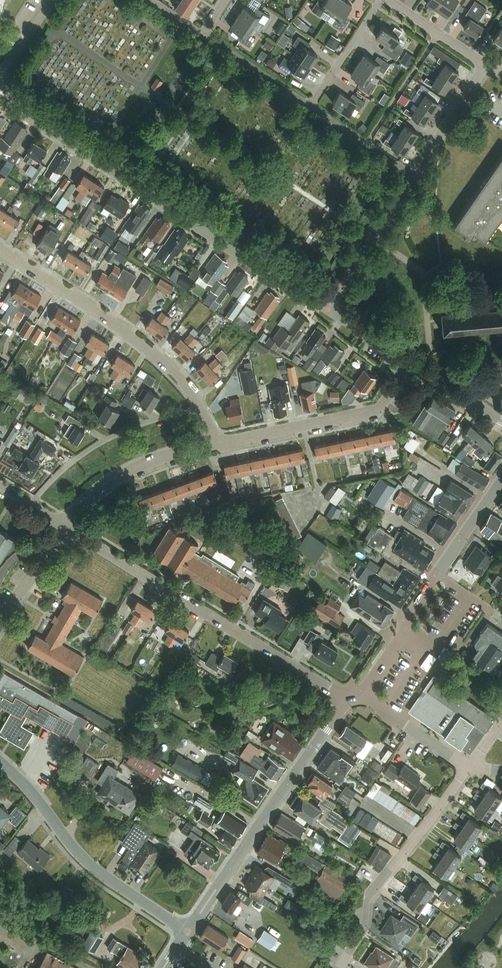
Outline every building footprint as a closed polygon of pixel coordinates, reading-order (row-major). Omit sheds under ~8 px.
[(175,8),(187,16),(194,5),(186,0),(180,0),(175,8)] [(311,10),(320,16),(324,10),(330,14),(340,0),(325,0),(323,2),(320,0),(318,0),(311,10)] [(330,14),(336,19),(333,24),(342,30),(349,20),(344,16),(352,5),(345,0),(340,0),(330,14)] [(426,3),(431,6),(432,5),(437,8),(443,0),(428,0),(426,3)] [(441,13),(446,16),(457,0),(443,0),(437,8),(442,12),(441,13)] [(471,18),(464,28),(476,36),(483,26),(478,22),(487,8),(475,0),(465,14),(471,18)] [(244,6),(237,16),(254,28),(258,22),(264,26),(270,16),(259,9),(256,14),(244,6)] [(237,16),(230,26),(242,34),(239,40),(249,47),(255,38),(250,34),(254,28),(237,16)] [(297,16),(293,21),(301,27),(305,22),(297,16)] [(493,39),(501,45),(501,23),(500,25),(501,26),(493,39)] [(391,32),(382,26),(375,36),(387,44),(383,51),(396,59),(403,49),(395,43),(399,37),(398,36),(400,34),(393,30),(391,32)] [(393,30),(400,34),(402,31),(395,26),(393,30)] [(284,46),(288,41),(287,40),(289,36),(284,33),(278,42),(284,46)] [(335,49),(341,39),(332,34),(326,44),(335,49)] [(298,36),(292,45),(298,48),(294,54),(311,66),(317,55),(306,48),(309,43),(298,36)] [(275,43),(267,38),(263,46),(270,50),(275,43)] [(409,67),(416,57),(407,51),(401,61),(409,67)] [(284,57),(278,66),(289,73),(292,68),(304,76),(311,66),(294,54),(290,61),(284,57)] [(364,54),(357,64),(374,75),(378,69),(384,72),(390,63),(379,56),(376,61),(364,54)] [(269,57),(266,63),(273,68),(276,62),(269,57)] [(440,57),(437,61),(444,66),(438,74),(452,82),(459,72),(446,63),(447,62),(440,57)] [(357,64),(351,74),(362,82),(359,87),(370,94),(376,85),(370,81),(374,75),(357,64)] [(426,78),(424,81),(431,86),(432,85),(445,93),(452,82),(438,74),(433,82),(426,78)] [(157,90),(163,81),(158,77),(151,86),(157,90)] [(420,88),(417,92),(424,96),(418,104),(431,113),(438,102),(426,94),(427,93),(420,88)] [(341,108),(340,110),(347,115),(348,113),(349,113),(353,107),(359,111),(365,101),(354,94),(351,99),(339,92),(332,102),(341,108)] [(409,98),(402,93),(398,100),(405,105),(409,98)] [(406,108),(404,112),(411,117),(412,116),(424,124),(431,113),(418,104),(413,113),(406,108)] [(399,119),(397,123),(404,127),(398,135),(411,144),(418,133),(406,125),(407,124),(399,119)] [(15,120),(3,139),(1,138),(0,140),(0,147),(12,155),(27,132),(25,130),(26,127),(15,120)] [(358,127),(363,132),(368,128),(363,123),(358,127)] [(386,139),(383,143),(391,148),(392,146),(404,155),(411,144),(398,135),(393,144),(386,139)] [(40,160),(47,150),(34,141),(27,152),(28,153),(24,159),(30,163),(34,156),(40,160)] [(62,175),(71,160),(67,158),(69,155),(62,150),(60,153),(58,151),(48,166),(49,167),(45,174),(49,176),(53,169),(62,175)] [(454,225),(466,233),(464,236),(469,239),(474,232),(485,240),(496,224),(501,218),(501,217),(501,156),(454,225)] [(0,170),(0,172),(5,175),(6,176),(14,164),(7,159),(6,160),(0,170)] [(41,163),(30,179),(35,183),(46,166),(41,163)] [(80,200),(94,180),(84,173),(76,185),(81,188),(75,197),(80,200)] [(59,186),(64,189),(70,180),(66,177),(59,186)] [(94,180),(80,200),(86,204),(89,200),(88,199),(91,195),(97,198),(104,187),(94,180)] [(27,182),(24,187),(30,191),(33,187),(27,182)] [(62,195),(67,199),(70,195),(76,186),(71,182),(62,195)] [(55,203),(64,189),(59,186),(50,199),(55,203)] [(119,196),(118,198),(111,193),(103,206),(120,216),(129,202),(119,196)] [(40,202),(34,212),(41,216),(47,206),(40,202)] [(136,234),(151,213),(148,211),(150,208),(143,203),(142,205),(139,203),(124,225),(136,234)] [(7,212),(1,221),(13,229),(19,220),(10,214),(14,208),(10,205),(6,212),(7,212)] [(86,225),(89,220),(95,210),(89,206),(80,222),(86,225)] [(158,241),(169,226),(166,224),(168,221),(161,216),(160,217),(158,215),(140,240),(145,244),(151,236),(158,241)] [(90,220),(87,224),(94,228),(97,224),(91,221),(90,220)] [(50,224),(36,245),(48,253),(62,231),(50,224)] [(100,236),(110,243),(117,233),(107,226),(100,236)] [(158,253),(153,259),(160,263),(162,259),(164,260),(171,250),(176,253),(177,254),(188,238),(186,236),(187,234),(179,228),(178,230),(176,228),(164,245),(163,244),(158,253)] [(118,240),(116,245),(125,250),(128,245),(118,240)] [(104,242),(94,258),(100,261),(109,246),(104,242)] [(67,249),(62,259),(73,266),(79,257),(78,256),(70,251),(74,245),(70,243),(66,249),(67,249)] [(118,253),(111,249),(105,259),(112,263),(118,253)] [(149,262),(156,252),(151,249),(144,259),(145,260),(149,262)] [(79,257),(73,266),(85,273),(91,264),(82,258),(85,252),(82,250),(78,256),(79,257)] [(215,252),(199,275),(209,282),(212,284),(210,288),(218,294),(226,283),(219,279),(218,278),(219,276),(220,277),(228,266),(224,263),(226,260),(215,252)] [(103,272),(96,283),(109,291),(122,269),(115,264),(108,275),(103,272)] [(122,269),(109,291),(121,298),(128,288),(136,275),(123,267),(122,269)] [(248,275),(240,270),(238,273),(236,271),(225,287),(224,287),(222,291),(227,294),(229,290),(237,296),(248,280),(246,278),(248,275)] [(194,280),(188,275),(183,272),(176,282),(187,290),(194,280)] [(143,293),(151,279),(144,275),(136,289),(143,293)] [(161,278),(156,285),(161,288),(160,290),(161,291),(167,282),(161,278)] [(22,302),(30,289),(19,282),(11,295),(22,302)] [(167,282),(161,291),(164,293),(165,291),(169,294),(174,287),(167,282)] [(210,288),(207,292),(216,297),(218,294),(210,288)] [(13,316),(18,309),(22,302),(11,295),(13,291),(10,289),(4,299),(10,303),(1,318),(9,323),(13,316)] [(22,302),(27,305),(33,309),(41,296),(30,289),(22,302)] [(220,303),(227,294),(222,291),(219,294),(215,300),(220,303)] [(251,327),(258,331),(279,300),(277,299),(279,297),(271,291),(270,293),(267,291),(255,310),(260,314),(251,327)] [(237,299),(225,316),(232,321),(244,304),(237,299)] [(23,312),(27,305),(22,302),(18,309),(23,312)] [(443,310),(441,308),(439,310),(442,311),(444,329),(442,332),(443,333),(445,330),(501,325),(501,304),(443,310)] [(58,306),(50,320),(61,326),(69,313),(58,306)] [(25,312),(23,312),(18,309),(13,316),(14,317),(16,318),(20,320),(25,312)] [(151,315),(144,325),(153,331),(166,313),(162,310),(156,318),(151,315)] [(61,326),(57,333),(64,337),(65,334),(64,334),(66,330),(72,333),(80,320),(69,313),(61,326)] [(166,313),(153,331),(162,337),(169,328),(164,325),(170,316),(166,313)] [(281,325),(272,337),(270,335),(265,342),(275,348),(279,343),(286,348),(292,340),(294,342),(309,321),(299,314),(288,330),(281,325)] [(18,332),(27,338),(36,324),(27,318),(18,332)] [(206,325),(201,330),(206,335),(211,329),(206,325)] [(38,327),(31,339),(38,343),(45,331),(38,327)] [(308,342),(303,350),(310,355),(303,365),(310,370),(323,351),(318,348),(326,336),(316,328),(307,341),(308,342)] [(52,340),(57,333),(51,329),(47,337),(52,340)] [(89,346),(84,354),(89,357),(100,338),(91,332),(85,343),(89,346)] [(180,336),(172,345),(179,352),(194,336),(191,332),(184,340),(180,336)] [(52,340),(59,344),(64,337),(57,333),(52,340)] [(194,336),(179,352),(187,359),(195,350),(191,347),(198,339),(194,336)] [(69,337),(60,350),(68,355),(77,342),(69,337)] [(100,338),(89,357),(93,359),(98,351),(103,354),(109,343),(100,338)] [(269,347),(258,340),(254,346),(266,353),(269,347)] [(319,373),(326,363),(336,369),(341,362),(339,360),(343,354),(340,352),(343,349),(335,344),(333,347),(330,345),(321,358),(320,358),(312,369),(319,373)] [(222,349),(216,355),(220,360),(227,354),(222,349)] [(74,352),(67,364),(73,368),(81,356),(74,352)] [(115,366),(110,375),(114,378),(126,359),(117,354),(111,364),(115,366)] [(205,360),(196,368),(203,376),(219,361),(216,357),(208,364),(205,360)] [(126,359),(114,378),(119,381),(124,372),(128,375),(135,365),(126,359)] [(219,361),(203,376),(210,383),(219,375),(215,372),(223,365),(219,361)] [(240,370),(243,384),(255,381),(252,367),(240,370)] [(288,370),(291,385),(299,383),(296,368),(288,370)] [(367,392),(377,378),(364,369),(354,383),(350,389),(358,394),(362,389),(367,392)] [(333,384),(339,376),(333,372),(327,380),(333,384)] [(155,378),(147,374),(143,380),(151,385),(155,378)] [(339,376),(333,384),(339,388),(340,386),(345,380),(339,376)] [(317,406),(313,391),(316,391),(322,382),(316,379),(302,382),(304,393),(300,394),(304,409),(317,406)] [(345,380),(340,386),(344,389),(349,383),(345,380)] [(271,401),(270,401),(271,407),(273,407),(274,415),(287,412),(284,399),(290,397),(287,383),(274,386),(277,398),(271,399),(271,401)] [(150,409),(158,396),(147,389),(147,390),(143,387),(139,395),(143,397),(139,403),(150,409)] [(344,395),(342,398),(343,403),(349,402),(349,403),(353,402),(358,394),(350,389),(349,388),(344,395)] [(501,405),(501,391),(499,389),(492,398),(501,405)] [(123,400),(132,406),(136,400),(130,396),(132,393),(128,391),(123,400)] [(340,392),(331,392),(331,401),(340,401),(340,392)] [(110,425),(119,410),(114,407),(117,401),(106,395),(101,405),(105,407),(98,417),(110,425)] [(413,423),(437,438),(455,410),(433,395),(426,406),(425,405),(413,423)] [(228,419),(243,416),(239,397),(230,399),(231,405),(226,406),(228,419)] [(38,402),(34,407),(40,410),(43,405),(38,402)] [(64,433),(68,436),(68,437),(77,442),(85,430),(79,427),(82,422),(73,416),(68,413),(64,420),(70,423),(64,433)] [(470,424),(462,433),(470,440),(464,447),(468,451),(470,448),(474,444),(472,442),(480,433),(470,424)] [(15,426),(4,443),(9,446),(20,429),(15,426)] [(393,429),(380,432),(382,443),(383,443),(392,441),(393,447),(398,447),(398,446),(396,440),(395,440),(393,429)] [(380,432),(367,435),(369,446),(370,445),(379,443),(380,451),(384,450),(384,449),(385,449),(383,443),(382,443),(380,432)] [(445,445),(446,443),(450,436),(444,432),(439,441),(445,445)] [(446,443),(453,447),(460,437),(453,432),(450,436),(446,443)] [(474,444),(470,448),(481,458),(483,457),(491,447),(493,445),(480,433),(472,442),(474,444)] [(367,435),(354,437),(356,448),(357,448),(366,446),(367,453),(371,452),(372,452),(370,445),(369,446),(367,435)] [(354,437),(341,440),(343,451),(344,451),(353,449),(354,456),(359,455),(357,448),(356,448),(354,437)] [(52,455),(56,448),(40,438),(30,455),(16,447),(12,454),(23,461),(19,467),(24,470),(22,473),(28,477),(30,473),(32,474),(40,462),(37,460),(43,450),(52,455)] [(341,440),(327,443),(330,454),(331,454),(340,452),(341,458),(341,459),(346,458),(344,451),(343,451),(341,440)] [(327,443),(314,446),(316,457),(326,454),(328,461),(332,461),(331,454),(330,454),(327,443)] [(483,466),(491,472),(501,455),(495,450),(494,451),(492,448),(491,447),(483,457),(487,461),(483,466)] [(303,449),(290,451),(292,462),(293,462),(301,460),(305,480),(311,478),(309,468),(308,469),(307,466),(305,458),(305,459),(303,449)] [(290,451),(277,454),(279,465),(280,465),(288,463),(290,470),(294,469),(293,462),(292,462),(290,451)] [(475,460),(466,453),(462,459),(471,466),(475,460)] [(280,465),(279,465),(277,454),(264,457),(266,468),(267,467),(275,466),(277,472),(281,471),(280,465)] [(267,467),(266,468),(264,457),(251,459),(253,470),(254,470),(263,468),(264,475),(268,474),(267,467)] [(251,459),(238,462),(240,473),(241,473),(249,471),(253,487),(257,487),(254,470),(253,470),(251,459)] [(238,462),(224,465),(226,476),(236,474),(240,494),(245,493),(241,473),(240,473),(238,462)] [(459,475),(482,489),(489,478),(462,462),(455,472),(459,475)] [(213,472),(200,476),(204,487),(205,486),(214,483),(216,490),(218,495),(222,494),(220,488),(221,488),(218,481),(217,481),(213,472)] [(412,489),(418,478),(408,472),(402,483),(412,489)] [(387,494),(393,483),(378,474),(365,495),(381,504),(387,494)] [(208,493),(205,486),(204,487),(200,476),(188,481),(192,491),(193,491),(201,488),(203,494),(208,493)] [(418,478),(412,489),(421,494),(429,481),(420,476),(418,478)] [(464,505),(468,508),(474,498),(470,496),(472,493),(451,479),(445,489),(436,503),(435,505),(456,518),(464,505)] [(192,491),(188,481),(175,486),(179,496),(180,496),(188,493),(191,499),(194,498),(195,497),(193,491),(192,491)] [(408,507),(403,516),(444,541),(456,522),(448,517),(448,515),(440,510),(439,512),(415,497),(415,496),(393,483),(387,494),(394,499),(408,507)] [(430,499),(436,503),(445,489),(438,485),(430,499)] [(182,502),(180,496),(179,496),(175,486),(163,490),(167,501),(168,500),(176,497),(179,503),(182,502)] [(279,486),(272,488),(273,494),(280,493),(279,486)] [(329,499),(336,489),(331,486),(324,495),(329,499)] [(167,501),(163,490),(150,495),(154,505),(156,505),(164,502),(169,517),(174,516),(168,500),(167,501)] [(158,511),(156,505),(154,505),(150,495),(138,499),(142,510),(151,506),(153,513),(158,511)] [(276,506),(286,502),(283,496),(273,501),(276,506)] [(194,498),(191,499),(188,500),(193,511),(198,509),(194,498)] [(278,512),(288,507),(286,502),(276,506),(278,512)] [(330,509),(338,514),(341,509),(332,504),(330,509)] [(372,504),(369,508),(382,516),(385,512),(372,504)] [(281,517),(291,513),(288,507),(278,512),(281,517)] [(336,519),(338,514),(330,509),(327,514),(336,519)] [(284,523),(293,518),(291,513),(281,517),(284,523)] [(491,513),(481,528),(485,531),(484,533),(501,545),(501,520),(491,513)] [(286,529),(296,524),(293,518),(284,523),(286,529)] [(373,523),(363,539),(384,552),(385,551),(421,574),(428,562),(428,561),(434,551),(424,544),(425,543),(404,530),(397,541),(393,538),(395,536),(373,523)] [(289,534),(299,529),(296,524),(286,529),(289,534)] [(198,543),(170,525),(153,553),(182,571),(182,570),(234,603),(238,597),(244,600),(253,587),(254,584),(248,580),(246,583),(241,581),(240,583),(235,580),(239,574),(202,552),(200,555),(194,551),(198,543)] [(15,538),(8,534),(8,533),(6,531),(5,532),(0,529),(0,562),(15,538)] [(299,529),(289,534),(291,539),(301,535),(299,529)] [(316,559),(326,543),(308,531),(298,547),(316,559)] [(481,573),(492,557),(476,546),(465,562),(466,562),(465,564),(466,570),(472,569),(473,567),(481,573)] [(380,565),(370,559),(367,564),(377,570),(380,565)] [(411,590),(419,577),(404,567),(401,571),(387,562),(380,573),(390,580),(392,577),(396,580),(411,590)] [(501,593),(501,566),(501,565),(491,580),(497,584),(496,585),(497,589),(498,590),(498,591),(501,593)] [(274,583),(282,588),(291,575),(282,569),(274,583)] [(345,577),(360,586),(364,580),(349,571),(345,577)] [(411,590),(396,580),(393,585),(389,582),(389,581),(376,573),(368,585),(386,598),(388,597),(400,605),(411,590)] [(63,602),(66,604),(45,639),(36,634),(28,647),(74,674),(84,656),(62,643),(82,608),(94,615),(103,599),(72,581),(63,596),(65,598),(63,602)] [(394,610),(384,604),(368,593),(365,597),(359,593),(350,606),(371,620),(374,620),(383,626),(394,610)] [(320,600),(339,612),(343,606),(324,594),(320,600)] [(149,620),(155,609),(137,598),(131,609),(136,611),(130,620),(139,625),(144,617),(149,620)] [(278,629),(286,618),(272,609),(275,605),(264,599),(257,610),(263,613),(264,612),(268,615),(265,620),(278,629)] [(345,616),(339,612),(320,600),(313,610),(338,627),(345,616)] [(299,626),(302,622),(308,626),(312,619),(299,611),(292,622),(299,626)] [(183,640),(189,630),(172,619),(166,629),(170,632),(165,641),(173,646),(178,637),(183,640)] [(365,647),(375,633),(358,621),(351,631),(356,634),(353,639),(365,647)] [(132,625),(127,622),(122,630),(127,634),(132,625)] [(475,640),(475,643),(478,645),(471,655),(490,669),(498,658),(496,657),(501,648),(501,633),(487,623),(475,640)] [(311,629),(304,639),(310,643),(308,647),(315,651),(331,661),(338,650),(322,640),(321,641),(314,637),(316,633),(311,629)] [(199,658),(189,651),(185,657),(195,664),(199,658)] [(231,671),(237,660),(225,652),(221,659),(217,657),(218,655),(212,651),(205,662),(215,668),(218,663),(231,671)] [(2,706),(11,711),(0,731),(0,734),(25,748),(34,731),(22,725),(27,714),(66,736),(79,714),(3,672),(0,678),(0,709),(2,706)] [(283,680),(272,674),(268,680),(279,686),(283,680)] [(470,753),(495,717),(437,676),(412,712),(470,753)] [(252,686),(245,696),(250,699),(256,689),(252,686)] [(116,731),(119,725),(59,692),(56,697),(116,731)] [(149,727),(160,724),(158,716),(147,719),(149,727)] [(263,735),(261,739),(267,743),(279,752),(281,751),(292,758),(299,749),(294,746),(299,739),(293,735),(292,732),(274,720),(263,735)] [(358,751),(367,739),(347,724),(339,735),(350,743),(351,746),(358,751)] [(254,741),(257,737),(247,731),(245,734),(254,741)] [(348,773),(356,761),(343,752),(342,753),(331,746),(324,756),(348,773)] [(133,748),(126,760),(155,778),(162,766),(133,748)] [(227,750),(225,755),(235,760),(237,754),(227,750)] [(253,756),(250,761),(260,768),(276,778),(284,765),(268,755),(265,759),(263,758),(255,753),(253,756)] [(190,762),(176,754),(170,764),(184,772),(190,762)] [(86,756),(78,769),(90,777),(98,764),(86,756)] [(341,782),(348,773),(324,756),(317,765),(328,774),(328,773),(341,782)] [(240,758),(232,770),(240,775),(244,778),(239,785),(242,787),(239,791),(257,803),(267,787),(252,777),(257,770),(240,758)] [(193,762),(187,773),(200,781),(207,770),(193,762)] [(129,811),(139,794),(113,778),(118,769),(109,763),(98,781),(104,784),(98,793),(129,811)] [(413,788),(421,776),(404,765),(401,770),(391,763),(384,773),(394,780),(396,776),(413,788)] [(370,766),(362,778),(370,783),(378,772),(370,766)] [(310,782),(307,785),(317,792),(315,794),(321,798),(319,801),(320,801),(333,808),(336,803),(325,796),(333,785),(315,773),(314,774),(313,772),(308,779),(310,780),(309,781),(310,782)] [(360,781),(357,787),(364,791),(367,785),(360,781)] [(483,781),(481,785),(488,790),(483,797),(482,798),(495,806),(501,796),(490,788),(491,786),(483,781)] [(372,797),(378,788),(380,786),(374,782),(366,793),(372,797)] [(346,784),(342,789),(352,796),(356,791),(346,784)] [(420,785),(411,799),(422,806),(432,793),(420,785)] [(377,800),(383,791),(378,788),(372,797),(377,800)] [(337,797),(347,804),(352,796),(342,789),(337,797)] [(387,794),(384,792),(383,791),(377,800),(381,804),(387,794)] [(332,825),(342,832),(338,837),(349,845),(361,827),(360,827),(350,820),(348,819),(342,814),(333,808),(320,801),(317,805),(299,792),(290,805),(312,821),(315,816),(331,827),(332,825)] [(476,792),(474,796),(480,800),(475,809),(487,817),(495,806),(482,798),(483,797),(476,792)] [(386,807),(392,797),(387,794),(381,804),(386,807)] [(391,810),(397,801),(392,797),(386,807),(391,810)] [(395,813),(401,804),(397,801),(391,810),(395,813)] [(400,816),(406,807),(401,804),(395,813),(400,816)] [(9,813),(0,805),(0,827),(11,815),(12,819),(10,820),(16,825),(26,813),(17,805),(9,813)] [(225,828),(225,827),(226,827),(238,834),(247,821),(225,807),(218,819),(220,820),(218,823),(215,820),(214,821),(218,823),(225,828)] [(405,819),(411,810),(406,807),(400,816),(405,819)] [(208,826),(213,819),(208,816),(210,813),(204,809),(197,820),(208,826)] [(360,822),(366,812),(361,809),(355,819),(360,822)] [(409,822),(415,813),(411,810),(405,819),(409,822)] [(463,811),(460,815),(467,819),(463,826),(462,827),(474,836),(482,826),(470,817),(470,816),(463,811)] [(295,841),(304,827),(281,812),(272,826),(295,841)] [(366,827),(373,816),(366,812),(360,822),(361,823),(366,827)] [(415,813),(409,822),(414,825),(420,816),(415,813)] [(366,827),(372,830),(373,829),(379,820),(373,816),(366,827)] [(214,859),(220,851),(212,845),(213,843),(203,836),(203,837),(191,829),(194,824),(188,820),(181,830),(187,834),(188,833),(194,837),(184,852),(195,861),(197,859),(208,866),(213,858),(214,859)] [(379,820),(373,829),(378,832),(383,823),(379,820)] [(237,835),(225,827),(225,828),(218,823),(214,821),(212,825),(223,833),(219,838),(230,846),(237,835)] [(456,821),(453,825),(460,830),(454,838),(467,847),(474,836),(462,827),(463,826),(456,821)] [(492,826),(500,831),(501,828),(501,825),(496,821),(492,826)] [(135,822),(121,842),(129,848),(123,858),(130,863),(144,872),(159,849),(138,835),(143,828),(135,822)] [(383,823),(378,832),(382,835),(388,826),(383,823)] [(388,826),(382,835),(387,838),(393,829),(388,826)] [(393,829),(387,838),(392,841),(398,832),(393,829)] [(398,832),(392,841),(397,844),(402,835),(398,832)] [(267,833),(257,851),(277,864),(281,856),(279,855),(281,851),(283,848),(286,842),(280,839),(278,840),(267,833)] [(15,836),(3,850),(9,855),(21,841),(15,836)] [(38,868),(50,855),(43,849),(42,851),(28,839),(18,851),(38,868)] [(443,841),(440,844),(447,849),(442,855),(441,857),(454,865),(461,855),(449,847),(450,846),(443,841)] [(302,850),(299,856),(296,861),(319,875),(312,887),(337,901),(349,880),(325,866),(326,864),(302,850)] [(436,851),(433,854),(440,859),(434,868),(446,876),(454,865),(441,857),(442,855),(436,851)] [(374,857),(371,862),(381,869),(385,864),(374,857)] [(262,868),(256,865),(250,875),(268,886),(274,875),(262,868)] [(280,871),(276,877),(289,884),(292,879),(280,871)] [(415,873),(413,877),(419,882),(414,890),(426,899),(434,888),(421,880),(422,878),(415,873)] [(253,890),(262,895),(268,886),(250,875),(244,884),(253,890)] [(68,899),(73,890),(68,886),(62,895),(68,899)] [(444,886),(438,895),(450,904),(457,895),(444,886)] [(230,889),(221,903),(237,914),(241,907),(237,904),(241,899),(248,904),(252,898),(239,889),(236,893),(230,889)] [(401,893),(399,897),(406,902),(407,901),(419,909),(426,899),(414,890),(408,898),(401,893)] [(265,897),(262,902),(274,909),(277,904),(265,897)] [(430,917),(421,911),(418,917),(426,922),(430,917)] [(397,942),(404,931),(411,936),(419,924),(404,914),(400,920),(391,914),(381,931),(397,942)] [(220,949),(228,937),(207,923),(199,936),(220,949)] [(264,929),(257,940),(270,948),(271,947),(276,939),(277,938),(264,929)] [(92,930),(82,945),(92,952),(102,937),(92,930)] [(249,936),(244,944),(245,944),(249,947),(254,940),(250,937),(249,936)] [(149,959),(139,953),(140,953),(114,937),(108,947),(121,955),(117,962),(127,967),(144,967),(149,959)] [(398,959),(377,945),(373,952),(372,951),(364,962),(372,967),(373,967),(375,967),(392,967),(398,959)] [(238,946),(231,958),(238,962),(245,950),(238,946)] [(46,952),(38,967),(75,967),(46,952)] [(249,954),(246,960),(250,963),(254,957),(249,954)] [(415,956),(412,960),(419,965),(422,960),(415,956)]
